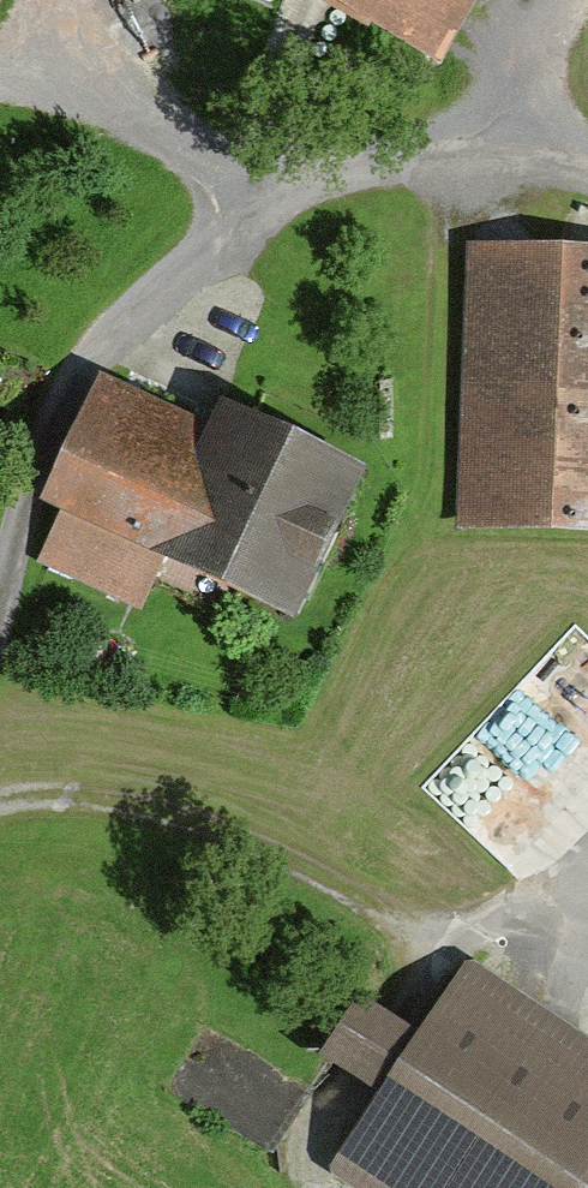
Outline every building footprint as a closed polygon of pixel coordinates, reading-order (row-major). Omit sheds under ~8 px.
[(434,52),(461,0),(336,0),(434,52)] [(466,246),(460,524),(587,527),(587,249),(466,246)] [(207,427),(103,383),(51,508),(292,609),(357,456),(219,398),(207,427)] [(585,607),(471,782),(565,843),(587,807),(587,609),(585,607)] [(467,976),(424,1044),(385,1020),(351,998),(314,1057),(345,1076),(378,1097),(329,1174),(352,1187),(587,1187),(587,1053),(467,976)]
